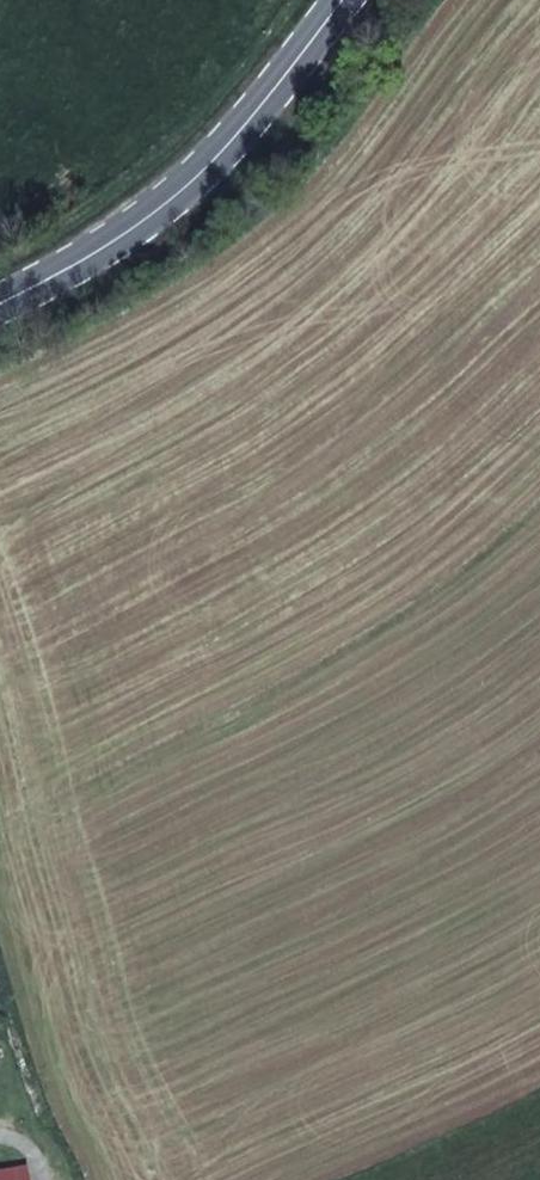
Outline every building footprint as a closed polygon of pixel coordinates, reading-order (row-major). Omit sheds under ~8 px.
[(29,1168),(0,1173),(0,1179),(31,1179),(29,1168)]
